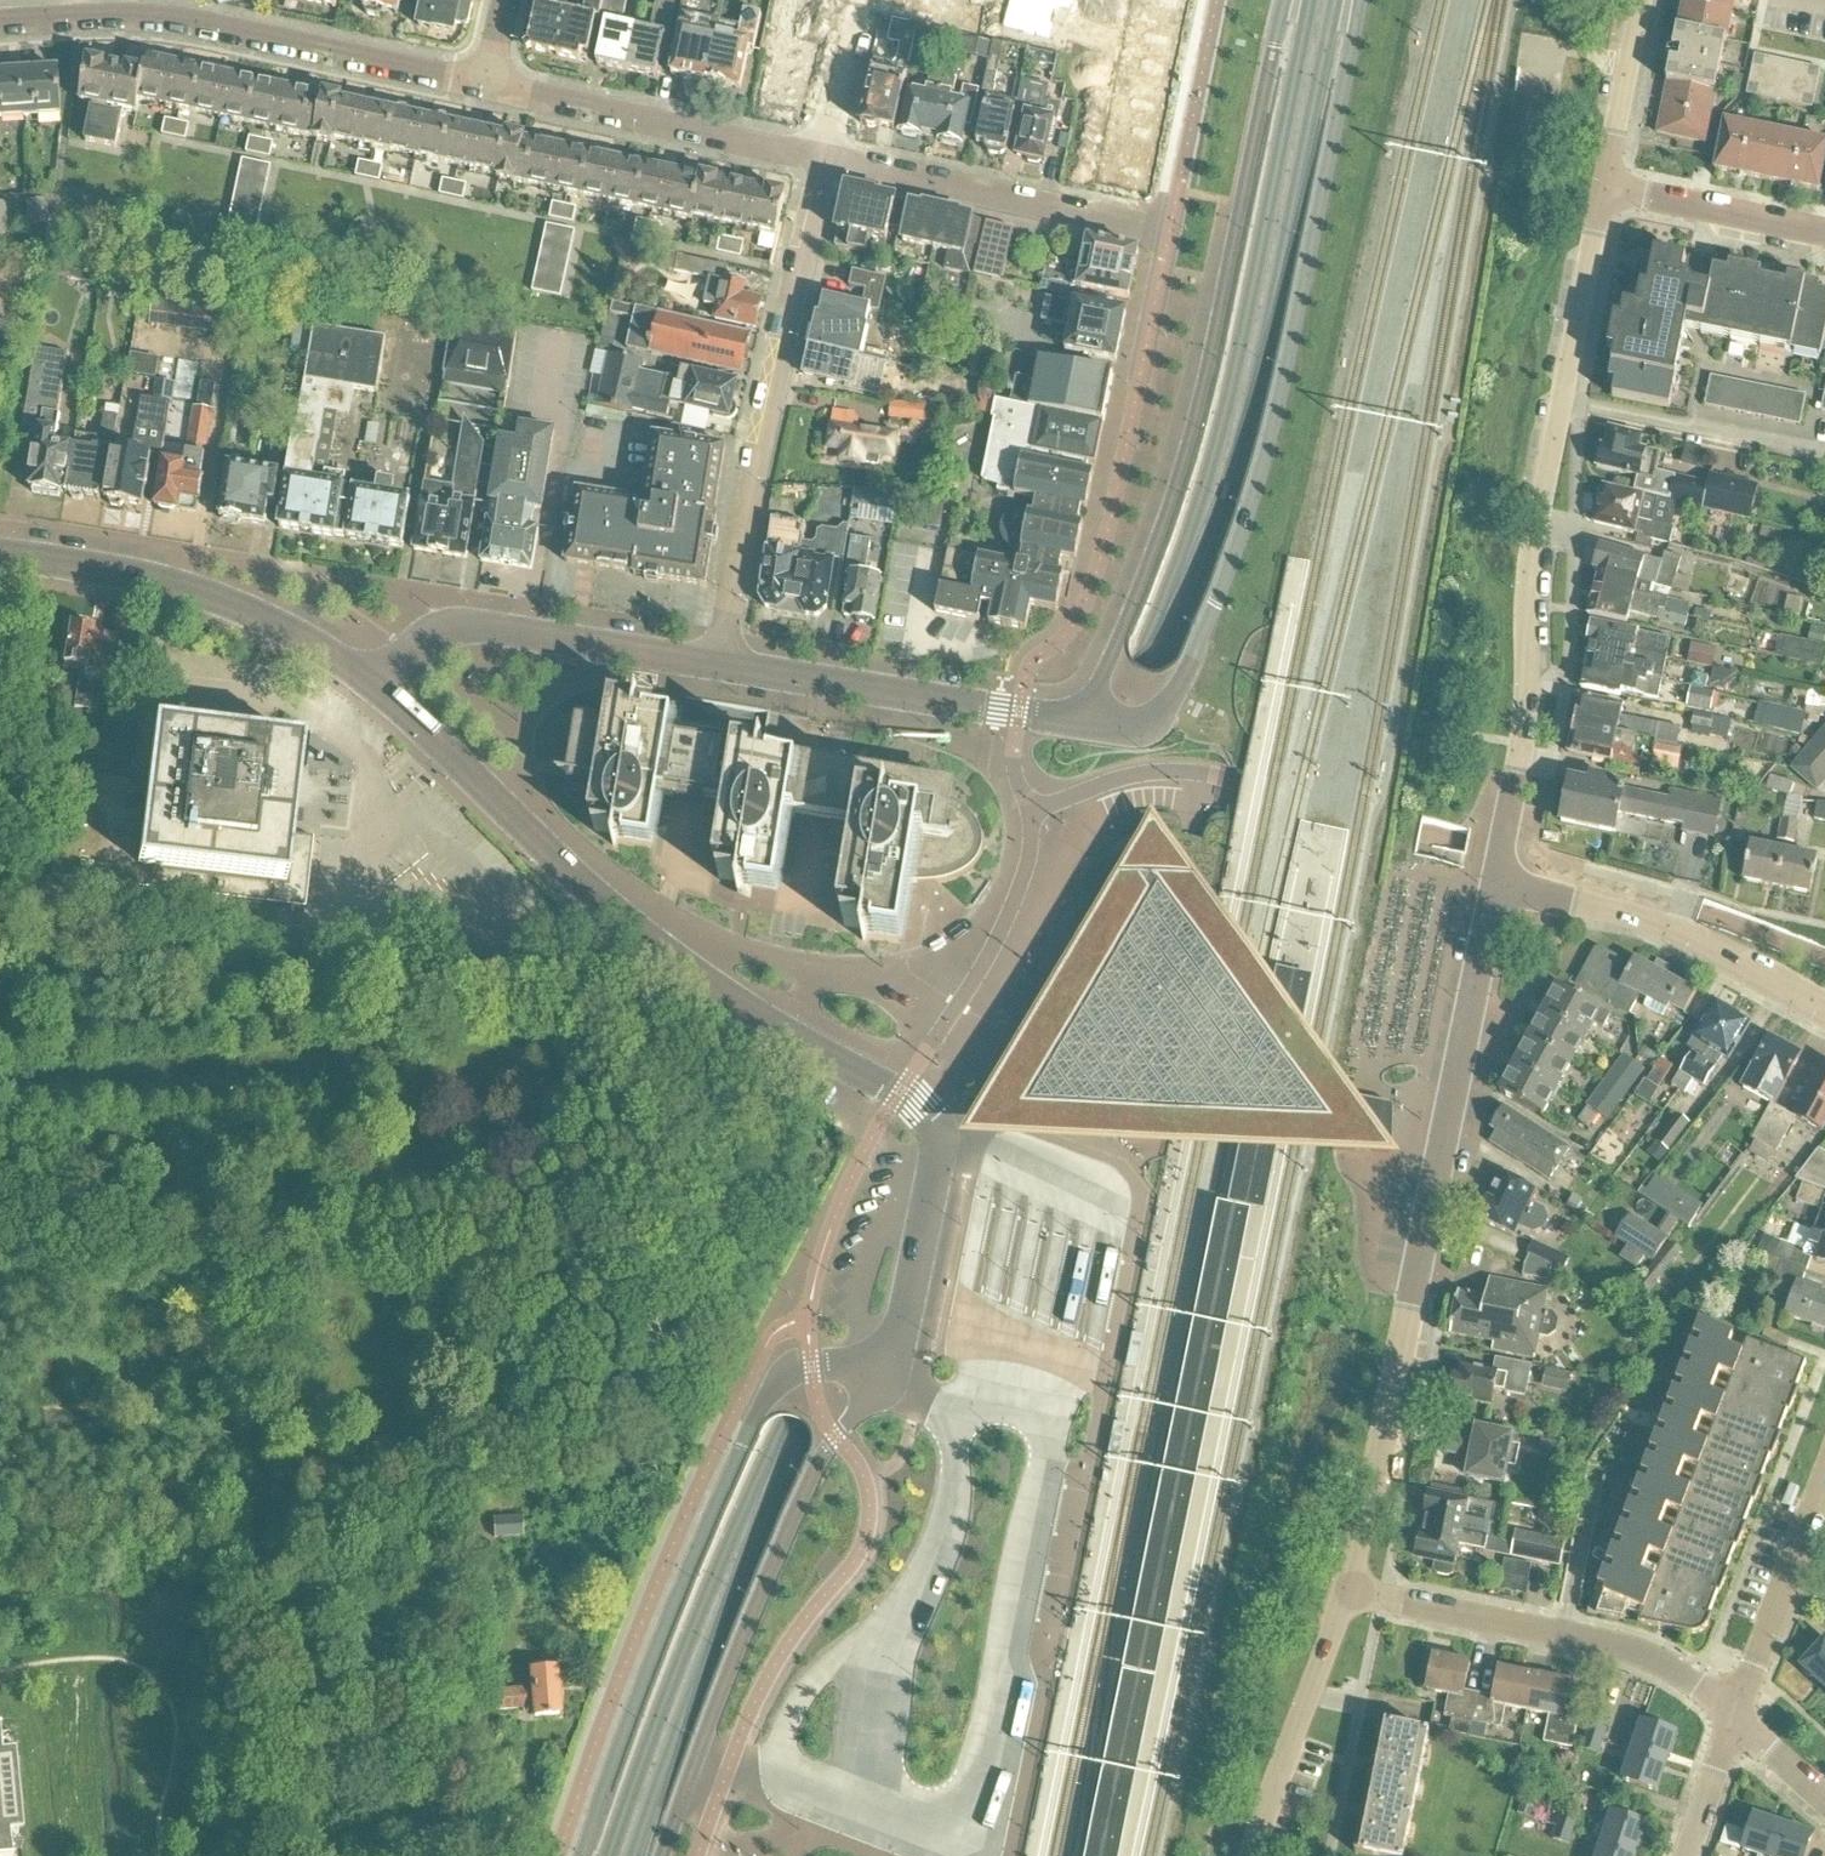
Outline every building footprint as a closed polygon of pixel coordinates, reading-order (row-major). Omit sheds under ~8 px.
[(307,3),(325,7),(325,8),(336,11),(338,0),(307,0),(307,3)] [(363,9),(365,10),(364,12),(367,17),(379,20),(384,16),(385,15),(386,15),(387,15),(398,17),(402,0),(365,0),(363,9)] [(420,29),(432,31),(432,30),(454,35),(456,25),(465,27),(469,24),(473,6),(470,1),(465,0),(426,0),(420,29)] [(558,58),(567,14),(568,14),(571,0),(551,0),(549,10),(537,7),(529,47),(532,53),(558,58)] [(558,58),(580,63),(582,56),(589,58),(595,27),(600,25),(606,0),(588,0),(585,18),(568,14),(567,14),(558,58)] [(627,73),(636,31),(623,28),(629,0),(607,0),(602,24),(607,25),(598,67),(627,73)] [(627,73),(657,79),(666,38),(671,39),(679,0),(658,0),(651,34),(636,31),(627,73)] [(706,85),(720,28),(726,0),(684,0),(676,36),(681,37),(672,77),(706,85)] [(900,5),(939,13),(935,30),(974,38),(979,12),(965,9),(966,0),(901,0),(900,5)] [(1134,10),(1182,19),(1186,0),(1136,0),(1134,10)] [(1677,31),(1727,42),(1735,0),(1684,0),(1678,31),(1677,31)] [(1092,18),(1095,3),(1085,1),(1082,16),(1092,18)] [(1134,10),(1127,46),(1175,56),(1180,31),(1176,30),(1178,20),(1182,21),(1182,19),(1134,10)] [(720,28),(706,85),(707,85),(708,86),(711,90),(711,91),(722,93),(723,93),(728,90),(728,89),(741,92),(750,51),(754,52),(762,17),(745,13),(741,32),(720,28)] [(900,47),(897,63),(893,68),(875,64),(861,126),(865,126),(866,128),(867,129),(868,130),(870,130),(872,131),(873,131),(875,130),(877,129),(895,133),(898,115),(917,34),(916,34),(917,26),(893,22),(888,44),(900,47)] [(771,24),(764,53),(779,57),(769,101),(802,108),(816,46),(783,39),(786,27),(771,24)] [(1677,31),(1666,83),(1717,93),(1717,92),(1715,92),(1725,42),(1727,42),(1677,31)] [(965,56),(986,61),(990,45),(966,39),(963,53),(965,53),(965,56)] [(1015,115),(1017,106),(1018,104),(999,100),(1000,97),(995,96),(997,87),(996,87),(1004,46),(994,44),(987,76),(983,94),(988,95),(984,115),(977,145),(987,147),(986,149),(990,155),(990,156),(1002,158),(1002,157),(1006,155),(1014,115),(1015,115)] [(1127,46),(1121,75),(1169,85),(1175,56),(1127,46)] [(1072,67),(1082,69),(1084,55),(1075,53),(1072,67)] [(1755,57),(1753,65),(1769,68),(1771,60),(1755,57)] [(1769,68),(1786,72),(1788,64),(1771,60),(1769,68)] [(139,103),(140,103),(195,115),(204,74),(147,61),(145,73),(146,73),(139,103)] [(138,115),(140,103),(139,103),(146,73),(145,73),(89,62),(81,104),(94,107),(87,144),(117,150),(124,113),(138,115)] [(1786,72),(1803,75),(1804,67),(1788,64),(1786,72)] [(1753,65),(1751,73),(1768,76),(1769,68),(1753,65)] [(1082,69),(1072,67),(1070,77),(1084,80),(1086,70),(1082,69)] [(1804,67),(1803,75),(1819,78),(1821,70),(1804,67)] [(1768,76),(1784,80),(1786,72),(1769,68),(1768,76)] [(33,74),(22,75),(25,119),(62,117),(59,72),(48,73),(47,70),(33,71),(33,74)] [(25,119),(22,75),(12,75),(12,72),(0,73),(0,120),(25,119)] [(1784,80),(1801,83),(1803,75),(1786,72),(1784,80)] [(195,115),(249,127),(258,85),(256,85),(254,82),(248,81),(245,83),(217,76),(215,74),(209,73),(206,74),(204,74),(195,115)] [(1751,73),(1750,81),(1766,84),(1768,76),(1751,73)] [(922,134),(932,136),(944,78),(931,75),(927,92),(929,92),(928,96),(910,92),(904,115),(901,133),(905,134),(904,137),(916,140),(917,137),(921,138),(922,134)] [(1121,75),(1113,112),(1161,122),(1166,97),(1163,96),(1165,86),(1168,86),(1169,85),(1121,75)] [(1803,75),(1801,83),(1818,86),(1819,78),(1803,75)] [(1766,84),(1783,87),(1784,80),(1768,76),(1766,84)] [(944,78),(932,136),(941,138),(941,142),(945,142),(944,146),(956,149),(957,145),(961,146),(965,127),(971,128),(974,115),(979,93),(965,90),(962,103),(951,101),(952,97),(954,97),(957,80),(944,78)] [(1783,87),(1799,91),(1801,83),(1784,80),(1783,87)] [(1750,81),(1748,89),(1765,92),(1766,84),(1750,81)] [(1667,84),(1662,109),(1711,119),(1717,93),(1666,83),(1667,84)] [(1801,83),(1799,91),(1816,94),(1818,86),(1801,83)] [(1018,104),(1017,106),(1029,109),(1027,115),(1017,158),(1025,160),(1028,164),(1037,166),(1041,164),(1043,164),(1048,143),(1053,142),(1057,122),(1042,119),(1043,115),(1049,89),(1023,84),(1019,104),(1018,104)] [(1765,92),(1781,95),(1783,87),(1766,84),(1765,92)] [(315,142),(317,142),(326,97),(325,97),(324,100),(258,85),(249,127),(315,141),(315,142)] [(1781,95),(1798,99),(1799,91),(1783,87),(1781,95)] [(1746,97),(1763,100),(1765,92),(1748,89),(1746,97)] [(1799,91),(1798,99),(1814,102),(1816,94),(1799,91)] [(1763,100),(1779,103),(1781,95),(1765,92),(1763,100)] [(1779,103),(1796,107),(1798,99),(1781,95),(1779,103)] [(335,143),(389,155),(398,113),(343,101),(326,97),(317,142),(334,146),(335,143)] [(1798,99),(1796,107),(1813,110),(1814,102),(1798,99)] [(1711,119),(1662,109),(1657,135),(1706,145),(1711,119)] [(389,155),(444,166),(453,124),(450,123),(448,121),(443,120),(440,121),(411,115),(409,113),(404,112),(401,114),(398,113),(389,155)] [(1113,112),(1107,141),(1155,151),(1161,122),(1113,112)] [(1073,135),(1083,137),(1086,123),(1076,121),(1073,135)] [(163,136),(163,137),(175,140),(178,124),(166,122),(163,136)] [(1714,172),(1767,183),(1777,134),(1724,123),(1714,172)] [(187,142),(190,127),(178,124),(175,140),(187,142)] [(498,181),(516,185),(525,140),(508,136),(453,124),(444,166),(498,178),(498,181)] [(1767,183),(1819,193),(1824,163),(1824,144),(1777,134),(1767,183)] [(1083,137),(1073,135),(1070,150),(1080,152),(1083,137)] [(247,155),(259,158),(262,142),(250,140),(247,155)] [(517,185),(583,199),(592,158),(526,143),(526,140),(525,140),(516,185),(517,186),(517,185)] [(1107,141),(1100,179),(1127,185),(1126,187),(1144,191),(1144,188),(1148,189),(1153,162),(1150,162),(1152,152),(1155,152),(1155,151),(1107,141)] [(262,142),(259,158),(271,160),(274,145),(262,142)] [(583,199),(637,211),(646,169),(643,169),(641,166),(636,164),(633,167),(604,160),(602,157),(597,156),(594,158),(592,158),(583,199)] [(243,162),(241,171),(255,174),(257,165),(243,162)] [(356,178),(356,179),(368,181),(372,166),(360,164),(356,178)] [(257,165),(255,174),(270,178),(272,168),(257,165)] [(372,166),(368,181),(380,184),(384,169),(372,166)] [(694,223),(694,220),(693,220),(702,181),(701,181),(646,169),(637,211),(694,223)] [(241,171),(239,181),(253,184),(255,174),(241,171)] [(255,174),(253,184),(268,187),(270,178),(255,174)] [(693,220),(694,220),(777,238),(786,197),(702,179),(701,181),(702,181),(693,220)] [(239,181),(237,190),(251,193),(253,184),(239,181)] [(440,197),(452,200),(455,184),(443,182),(440,197)] [(253,184),(251,193),(266,197),(268,187),(253,184)] [(464,202),(467,187),(455,184),(452,200),(464,202)] [(160,211),(222,218),(225,197),(163,190),(160,211)] [(237,190),(235,200),(249,203),(251,193),(237,190)] [(838,232),(839,233),(835,249),(867,255),(870,239),(886,243),(889,229),(899,231),(906,205),(895,203),(895,202),(875,198),(875,196),(847,190),(838,232)] [(251,193),(249,203),(263,206),(266,197),(251,193)] [(235,200),(233,209),(247,212),(249,203),(235,200)] [(29,203),(30,220),(48,219),(47,202),(29,203)] [(249,203),(247,212),(261,215),(263,206),(249,203)] [(550,220),(550,221),(562,223),(565,208),(553,205),(550,220)] [(903,243),(934,250),(942,210),(924,206),(924,208),(911,205),(903,243)] [(565,208),(562,223),(574,226),(574,224),(577,210),(565,208)] [(233,209),(231,219),(245,222),(247,212),(233,209)] [(942,210),(934,250),(948,253),(945,271),(973,277),(979,249),(967,246),(972,219),(960,216),(960,214),(942,210)] [(247,212),(245,222),(259,225),(261,215),(247,212)] [(231,219),(229,228),(243,231),(245,222),(231,219)] [(0,222),(0,238),(8,238),(7,221),(0,222)] [(243,231),(257,235),(259,225),(245,222),(243,231)] [(635,236),(634,237),(646,239),(650,224),(638,222),(635,236)] [(658,242),(661,226),(650,224),(646,239),(658,242)] [(1007,267),(1014,232),(987,226),(976,278),(994,282),(997,265),(1007,267)] [(547,227),(545,237),(559,240),(561,230),(547,227)] [(561,230),(559,240),(574,243),(576,233),(561,230)] [(545,237),(543,246),(557,249),(559,240),(545,237)] [(717,254),(717,255),(729,257),(732,242),(721,239),(717,254)] [(559,240),(557,249),(572,252),(574,243),(559,240)] [(742,259),(745,244),(733,241),(730,257),(742,259)] [(1072,290),(1129,301),(1139,253),(1088,243),(1083,268),(1048,261),(1043,284),(1072,290)] [(543,246),(541,256),(555,259),(557,249),(543,246)] [(557,249),(555,259),(570,262),(572,252),(557,249)] [(664,255),(661,270),(675,273),(678,258),(664,255)] [(541,256),(539,265),(553,268),(555,259),(541,256)] [(1613,398),(1670,409),(1676,380),(1669,379),(1680,321),(1702,325),(1701,329),(1821,353),(1824,333),(1824,294),(1713,272),(1711,281),(1706,280),(1699,269),(1685,266),(1686,262),(1654,256),(1643,310),(1624,307),(1612,367),(1618,368),(1613,398)] [(718,309),(715,321),(755,330),(762,303),(742,298),(745,287),(725,283),(728,269),(678,258),(675,273),(675,274),(710,281),(704,306),(718,309)] [(555,259),(553,268),(568,271),(570,262),(555,259)] [(539,265),(537,275),(551,278),(553,268),(539,265)] [(553,268),(551,278),(566,281),(568,271),(553,268)] [(120,271),(116,296),(127,298),(132,273),(120,271)] [(880,296),(884,280),(853,273),(850,289),(880,296)] [(537,275),(535,284),(549,287),(551,278),(537,275)] [(551,278),(549,287),(564,290),(566,281),(551,278)] [(535,284),(533,294),(547,297),(549,287),(535,284)] [(547,297),(561,300),(564,290),(549,287),(547,297)] [(182,332),(237,339),(242,298),(214,294),(213,297),(186,294),(182,332)] [(818,320),(812,349),(867,361),(869,351),(862,349),(866,331),(867,331),(871,309),(823,298),(819,320),(818,320)] [(1066,354),(1116,364),(1126,316),(1069,304),(1069,305),(1047,300),(1042,323),(1071,329),(1066,354)] [(634,321),(627,351),(742,377),(752,337),(614,305),(611,316),(634,321)] [(447,376),(508,387),(517,329),(456,319),(447,376)] [(306,382),(296,441),(295,441),(289,479),(281,530),(303,533),(303,534),(314,536),(314,535),(336,539),(336,538),(348,540),(348,541),(360,543),(391,548),(403,550),(411,502),(393,499),(395,487),(381,484),(379,496),(356,492),(355,494),(344,492),(346,479),(328,476),(338,414),(350,416),(354,391),(378,395),(387,341),(315,329),(306,382)] [(812,349),(805,377),(834,384),(838,386),(844,386),(848,387),(847,390),(871,396),(876,376),(883,378),(886,365),(867,361),(812,349)] [(27,405),(59,411),(68,356),(36,350),(27,405)] [(869,351),(867,361),(886,365),(888,355),(869,351)] [(203,378),(204,357),(175,356),(175,377),(203,378)] [(733,405),(731,404),(736,385),(683,373),(681,382),(667,379),(666,379),(641,374),(643,363),(611,356),(599,408),(631,415),(633,410),(668,419),(671,405),(680,408),(712,415),(714,418),(728,422),(731,421),(733,420),(734,419),(736,418),(736,416),(737,414),(737,413),(737,411),(737,410),(736,408),(735,407),(734,406),(733,405)] [(1017,379),(1011,406),(1104,423),(1114,375),(1040,361),(1036,383),(1017,379)] [(213,404),(216,380),(202,378),(199,402),(213,404)] [(1711,378),(1709,388),(1724,391),(1726,381),(1711,378)] [(1723,396),(1733,398),(1736,383),(1726,381),(1724,391),(1723,396)] [(114,451),(106,502),(109,502),(111,508),(121,509),(125,505),(144,508),(147,491),(148,491),(151,471),(150,471),(152,459),(162,460),(166,438),(171,406),(174,385),(158,382),(154,403),(143,401),(135,450),(119,447),(118,452),(114,451)] [(1733,398),(1743,400),(1746,385),(1736,383),(1733,398)] [(1743,400),(1753,402),(1756,387),(1746,385),(1743,400)] [(1753,402),(1763,404),(1766,389),(1756,387),(1753,402)] [(1709,388),(1707,398),(1722,401),(1723,396),(1724,391),(1709,388)] [(1763,404),(1773,406),(1776,391),(1766,389),(1763,404)] [(1773,406),(1783,408),(1786,393),(1776,391),(1773,406)] [(1783,408),(1793,410),(1796,395),(1786,393),(1783,408)] [(1796,395),(1793,410),(1803,412),(1806,396),(1796,395)] [(1720,411),(1730,413),(1733,398),(1723,396),(1722,401),(1720,411)] [(1705,408),(1720,411),(1722,401),(1707,398),(1705,408)] [(1730,413),(1740,415),(1743,400),(1733,398),(1730,413)] [(1740,415),(1750,417),(1753,402),(1743,400),(1740,415)] [(1750,417),(1760,419),(1763,404),(1753,402),(1750,417)] [(1104,423),(1011,406),(996,403),(993,420),(995,421),(983,482),(999,489),(998,494),(1037,501),(1034,516),(1023,514),(1021,514),(1019,514),(1017,514),(1015,515),(1013,516),(1011,517),(1008,519),(1005,522),(1004,524),(1003,526),(1003,528),(1002,530),(1002,532),(1002,534),(1003,536),(1003,538),(1004,540),(1005,542),(1006,543),(1007,545),(1008,546),(1010,548),(1013,550),(1015,550),(1017,551),(1024,552),(1021,567),(980,559),(951,554),(943,589),(941,589),(936,615),(979,623),(984,598),(995,600),(989,625),(1026,633),(1031,607),(1057,612),(1064,576),(1059,574),(1062,560),(1076,563),(1083,526),(1079,525),(1082,510),(1086,511),(1094,475),(1087,473),(1089,464),(1096,466),(1104,423)] [(891,404),(890,420),(911,423),(913,407),(891,404)] [(1760,419),(1770,421),(1773,406),(1763,404),(1760,419)] [(1770,421),(1780,423),(1783,408),(1773,406),(1770,421)] [(1780,423),(1790,425),(1793,410),(1783,408),(1780,423)] [(179,512),(179,511),(197,514),(199,503),(201,503),(204,481),(202,481),(213,413),(195,410),(188,454),(187,454),(185,466),(164,463),(156,508),(159,508),(163,511),(172,513),(176,511),(179,512)] [(1793,410),(1790,425),(1801,427),(1803,412),(1793,410)] [(841,461),(863,465),(879,467),(880,457),(893,459),(897,437),(853,430),(855,416),(834,413),(828,449),(842,451),(841,461)] [(33,495),(60,499),(61,495),(65,495),(73,449),(56,446),(61,416),(44,414),(42,430),(40,430),(30,490),(34,490),(33,495)] [(102,437),(115,439),(118,419),(106,417),(102,437)] [(490,508),(491,508),(482,563),(532,571),(538,530),(530,529),(533,511),(541,512),(553,433),(521,428),(518,444),(500,441),(490,508)] [(1634,494),(1750,521),(1758,488),(1710,477),(1708,486),(1675,478),(1675,481),(1654,476),(1659,456),(1638,451),(1641,438),(1609,430),(1605,449),(1602,448),(1601,451),(1598,454),(1597,454),(1595,462),(1596,463),(1598,466),(1597,469),(1638,479),(1634,494)] [(66,496),(70,496),(74,501),(81,503),(85,499),(101,501),(109,453),(97,451),(99,441),(77,437),(66,496)] [(567,558),(566,563),(635,575),(635,577),(647,579),(646,582),(659,584),(660,581),(705,589),(712,546),(715,546),(717,533),(714,533),(717,518),(714,518),(725,448),(654,437),(644,503),(577,493),(570,537),(565,541),(563,554),(567,558)] [(1703,472),(1708,453),(1686,448),(1681,467),(1703,472)] [(224,521),(244,525),(244,524),(248,525),(266,528),(270,504),(276,505),(281,477),(286,478),(290,455),(274,452),(271,475),(230,469),(221,521),(224,521)] [(415,552),(467,560),(479,484),(473,475),(454,489),(452,501),(446,500),(447,493),(425,489),(415,552)] [(1658,501),(1603,488),(1603,491),(1599,492),(1597,501),(1600,505),(1594,525),(1634,537),(1634,536),(1644,539),(1647,542),(1670,546),(1674,530),(1652,525),(1658,501)] [(875,510),(878,494),(854,491),(852,507),(875,510)] [(773,521),(760,599),(766,610),(776,611),(778,612),(787,604),(787,602),(794,603),(801,556),(803,544),(806,526),(794,524),(773,521)] [(802,556),(794,603),(800,605),(800,606),(806,616),(818,618),(827,610),(834,561),(844,563),(849,527),(844,526),(837,532),(819,529),(816,546),(812,545),(810,558),(802,556)] [(1759,539),(1780,544),(1783,533),(1762,528),(1759,539)] [(1800,549),(1804,540),(1787,533),(1784,543),(1800,549)] [(847,576),(850,576),(845,609),(846,609),(844,618),(853,620),(856,621),(859,625),(868,626),(871,623),(874,624),(881,580),(866,578),(871,542),(852,539),(847,576)] [(1600,547),(1594,570),(1600,572),(1638,583),(1672,592),(1673,591),(1677,577),(1681,563),(1682,560),(1665,555),(1664,558),(1662,564),(1600,547)] [(1600,572),(1594,594),(1688,618),(1691,608),(1636,593),(1638,583),(1600,572)] [(1688,618),(1594,594),(1588,617),(1627,626),(1630,615),(1685,629),(1688,618)] [(1788,599),(1785,614),(1800,618),(1803,602),(1788,599)] [(1591,644),(1630,652),(1667,659),(1671,640),(1592,624),(1588,643),(1591,644)] [(63,666),(62,671),(79,674),(73,710),(96,714),(102,677),(103,677),(106,663),(110,664),(114,641),(91,637),(93,628),(70,625),(63,666)] [(1808,645),(1824,649),(1824,643),(1824,633),(1812,630),(1808,645)] [(1823,669),(1824,659),(1824,649),(1808,645),(1780,639),(1776,659),(1823,669)] [(1591,644),(1586,666),(1653,679),(1655,669),(1628,664),(1630,652),(1591,644)] [(1687,665),(1713,670),(1717,650),(1692,644),(1687,665)] [(1653,679),(1586,666),(1581,690),(1621,698),(1622,693),(1659,700),(1663,681),(1653,679)] [(1714,671),(1710,689),(1726,692),(1727,686),(1730,674),(1714,671)] [(1687,709),(1711,713),(1715,696),(1690,690),(1687,709)] [(775,889),(787,817),(795,768),(762,763),(764,751),(735,747),(734,758),(665,746),(670,720),(637,715),(639,704),(611,699),(605,735),(579,731),(570,788),(595,793),(590,819),(597,820),(595,833),(613,836),(613,835),(650,841),(657,796),(725,807),(715,867),(722,868),(720,880),(737,883),(738,883),(775,889)] [(1580,699),(1574,727),(1656,744),(1656,745),(1677,749),(1681,731),(1622,719),(1624,708),(1580,699)] [(1800,738),(1806,715),(1759,704),(1754,727),(1800,738)] [(1690,735),(1728,742),(1732,723),(1694,715),(1690,735)] [(1656,744),(1574,727),(1568,755),(1612,764),(1613,758),(1637,763),(1638,757),(1653,760),(1656,745),(1656,744)] [(51,879),(304,910),(313,839),(288,836),(298,748),(157,731),(150,784),(64,773),(51,879)] [(1813,746),(1824,757),(1824,737),(1822,735),(1813,746)] [(1803,758),(1824,777),(1824,757),(1813,746),(1803,758)] [(1653,767),(1678,772),(1682,753),(1656,748),(1653,767)] [(1696,753),(1687,751),(1685,762),(1695,763),(1696,753)] [(1803,758),(1793,770),(1817,790),(1824,781),(1824,777),(1803,758)] [(795,768),(787,817),(796,819),(832,825),(832,828),(833,830),(833,833),(834,836),(835,839),(837,844),(838,847),(840,849),(843,852),(846,855),(850,858),(840,914),(847,915),(845,928),(862,931),(862,930),(874,932),(874,933),(901,938),(909,893),(907,892),(909,879),(917,880),(922,880),(929,879),(936,879),(939,878),(945,877),(951,875),(956,873),(960,871),(966,867),(968,865),(971,863),(973,860),(974,858),(976,856),(977,853),(978,850),(978,847),(978,846),(978,843),(978,840),(978,838),(977,836),(976,833),(975,830),(973,827),(972,825),(970,822),(967,820),(963,815),(957,811),(954,809),(950,807),(952,794),(804,770),(795,768)] [(1766,791),(1790,799),(1795,785),(1771,777),(1766,791)] [(1671,801),(1624,792),(1625,785),(1591,778),(1590,785),(1569,781),(1561,823),(1615,834),(1619,814),(1685,828),(1686,825),(1715,831),(1721,800),(1673,790),(1671,801)] [(1818,805),(1814,822),(1824,824),(1824,806),(1818,805)] [(1401,1163),(1144,816),(969,1129),(1401,1163)] [(1782,821),(1780,831),(1796,834),(1798,824),(1782,821)] [(1796,834),(1780,831),(1778,842),(1793,845),(1796,834)] [(1743,882),(1777,888),(1784,854),(1750,847),(1743,882)] [(1784,854),(1777,888),(1811,895),(1818,861),(1784,854)] [(1630,1016),(1640,998),(1649,1003),(1646,1009),(1665,1019),(1670,1008),(1685,1017),(1697,994),(1665,976),(1670,968),(1658,962),(1653,970),(1635,960),(1631,966),(1600,949),(1595,951),(1575,986),(1630,1016)] [(1559,987),(1530,1041),(1572,1064),(1579,1050),(1577,1049),(1591,1023),(1604,1030),(1612,1016),(1559,987)] [(1679,1092),(1682,1094),(1733,1014),(1730,1012),(1731,1009),(1724,1004),(1721,1006),(1717,1003),(1688,1050),(1693,1053),(1681,1073),(1672,1087),(1680,1092),(1679,1092)] [(1733,1014),(1682,1094),(1685,1096),(1694,1081),(1705,1088),(1718,1066),(1716,1065),(1721,1057),(1728,1061),(1751,1025),(1746,1022),(1747,1019),(1740,1014),(1737,1016),(1733,1014)] [(1799,1057),(1768,1040),(1753,1067),(1755,1067),(1743,1089),(1770,1104),(1770,1103),(1771,1104),(1782,1083),(1784,1084),(1799,1057)] [(1572,1064),(1530,1041),(1500,1095),(1543,1118),(1551,1103),(1548,1102),(1562,1076),(1565,1077),(1572,1064)] [(1660,1059),(1637,1046),(1638,1061),(1653,1069),(1660,1059)] [(1625,1058),(1615,1071),(1625,1077),(1634,1065),(1625,1058)] [(1756,1142),(1749,1154),(1768,1164),(1795,1118),(1821,1132),(1824,1124),(1824,1062),(1823,1061),(1793,1116),(1782,1110),(1762,1146),(1756,1142)] [(1647,1085),(1658,1092),(1673,1069),(1662,1062),(1647,1085)] [(1643,1071),(1634,1065),(1625,1077),(1634,1084),(1643,1071)] [(1615,1071),(1607,1083),(1615,1090),(1625,1077),(1615,1071)] [(1625,1077),(1615,1090),(1624,1097),(1634,1084),(1625,1077)] [(1607,1083),(1598,1095),(1607,1102),(1615,1090),(1607,1083)] [(1615,1090),(1607,1102),(1616,1109),(1624,1097),(1615,1090)] [(1607,1102),(1598,1095),(1578,1122),(1589,1130),(1600,1115),(1598,1114),(1607,1102)] [(1616,1109),(1607,1102),(1598,1114),(1600,1115),(1607,1121),(1616,1109)] [(1750,1139),(1756,1142),(1762,1146),(1782,1110),(1771,1104),(1770,1103),(1770,1104),(1750,1139)] [(1497,1133),(1491,1143),(1550,1182),(1570,1151),(1505,1109),(1492,1129),(1497,1133)] [(1648,1156),(1660,1165),(1690,1126),(1678,1116),(1648,1156)] [(1797,1181),(1824,1191),(1824,1156),(1819,1152),(1797,1181)] [(1645,1193),(1691,1221),(1704,1201),(1658,1172),(1645,1193)] [(1478,1214),(1481,1218),(1480,1221),(1515,1238),(1520,1227),(1534,1233),(1544,1230),(1548,1220),(1545,1211),(1531,1204),(1537,1191),(1501,1175),(1487,1205),(1482,1204),(1478,1214)] [(1797,1181),(1796,1182),(1804,1185),(1796,1203),(1820,1212),(1824,1201),(1824,1191),(1797,1181)] [(1574,1197),(1567,1208),(1576,1214),(1583,1203),(1574,1197)] [(1220,1206),(1126,1673),(1157,1679),(1252,1213),(1220,1206)] [(1814,1232),(1824,1237),(1824,1209),(1814,1232)] [(1629,1246),(1646,1257),(1654,1262),(1668,1239),(1631,1216),(1617,1239),(1629,1246)] [(1781,1263),(1805,1272),(1811,1258),(1817,1260),(1816,1261),(1824,1265),(1824,1237),(1814,1232),(1808,1244),(1807,1244),(1804,1251),(1780,1241),(1778,1245),(1767,1241),(1761,1255),(1781,1263)] [(1528,1257),(1530,1258),(1565,1273),(1571,1260),(1534,1243),(1528,1257)] [(1671,1244),(1637,1287),(1648,1296),(1682,1252),(1671,1244)] [(1646,1257),(1629,1246),(1620,1261),(1637,1271),(1646,1257)] [(1530,1258),(1528,1257),(1521,1272),(1547,1283),(1565,1273),(1530,1258)] [(1781,1263),(1769,1295),(1790,1303),(1785,1316),(1824,1332),(1824,1296),(1800,1286),(1805,1272),(1781,1263)] [(1494,1344),(1493,1351),(1535,1360),(1539,1337),(1549,1339),(1557,1333),(1559,1322),(1553,1314),(1543,1312),(1547,1292),(1490,1281),(1487,1299),(1459,1294),(1451,1335),(1494,1344)] [(1587,1615),(1624,1623),(1630,1608),(1643,1613),(1638,1625),(1691,1636),(1694,1636),(1697,1635),(1700,1635),(1701,1634),(1703,1633),(1704,1632),(1706,1629),(1708,1626),(1712,1618),(1709,1617),(1718,1595),(1720,1596),(1729,1573),(1727,1572),(1735,1549),(1738,1550),(1746,1527),(1744,1527),(1753,1504),(1755,1505),(1764,1482),(1761,1481),(1770,1459),(1772,1460),(1781,1437),(1779,1436),(1787,1414),(1790,1415),(1799,1392),(1796,1391),(1806,1365),(1747,1342),(1743,1354),(1729,1349),(1734,1337),(1699,1324),(1587,1615)] [(1525,1397),(1530,1374),(1519,1371),(1504,1368),(1494,1366),(1492,1374),(1462,1367),(1460,1377),(1454,1376),(1454,1379),(1453,1378),(1449,1381),(1447,1390),(1450,1394),(1451,1394),(1450,1397),(1478,1403),(1483,1407),(1488,1405),(1492,1406),(1495,1391),(1515,1395),(1525,1397)] [(1543,1390),(1567,1395),(1570,1376),(1547,1372),(1543,1390)] [(1438,1452),(1473,1460),(1469,1479),(1503,1486),(1507,1468),(1517,1470),(1521,1449),(1511,1447),(1513,1439),(1479,1431),(1477,1442),(1442,1434),(1438,1452)] [(1539,1454),(1556,1458),(1559,1443),(1542,1439),(1539,1454)] [(1426,1516),(1424,1527),(1487,1540),(1490,1528),(1465,1523),(1469,1503),(1429,1495),(1428,1498),(1425,1500),(1423,1509),(1425,1512),(1424,1516),(1426,1516)] [(521,1537),(520,1518),(493,1520),(494,1539),(521,1537)] [(1487,1540),(1424,1527),(1422,1537),(1420,1536),(1419,1540),(1416,1542),(1414,1551),(1416,1554),(1415,1558),(1436,1562),(1434,1572),(1438,1576),(1448,1578),(1453,1576),(1455,1566),(1456,1566),(1460,1547),(1485,1552),(1487,1540)] [(1516,1534),(1514,1544),(1563,1554),(1566,1544),(1516,1534)] [(1563,1554),(1514,1544),(1511,1558),(1561,1568),(1563,1554)] [(1501,1592),(1526,1596),(1531,1567),(1506,1562),(1501,1592)] [(1823,1687),(1824,1686),(1824,1641),(1802,1668),(1806,1672),(1806,1675),(1811,1679),(1814,1679),(1823,1687)] [(1445,1718),(1473,1724),(1478,1695),(1464,1693),(1470,1663),(1434,1656),(1427,1692),(1449,1697),(1445,1718)] [(1506,1708),(1528,1713),(1535,1677),(1499,1669),(1493,1698),(1478,1695),(1473,1724),(1501,1730),(1506,1708)] [(489,1693),(491,1712),(533,1709),(534,1718),(558,1716),(554,1670),(530,1672),(531,1690),(489,1693)] [(1088,1855),(1122,1855),(1158,1682),(1124,1675),(1088,1855)] [(1535,1677),(1528,1713),(1550,1717),(1544,1744),(1573,1750),(1580,1716),(1565,1713),(1571,1684),(1535,1677)] [(1633,1742),(1630,1752),(1666,1764),(1676,1735),(1643,1724),(1636,1743),(1633,1742)] [(1355,1854),(1365,1855),(1405,1855),(1430,1735),(1382,1725),(1355,1854)] [(1590,1726),(1586,1737),(1601,1742),(1605,1730),(1590,1726)] [(10,1732),(0,1733),(0,1855),(22,1855),(10,1732)] [(1601,1742),(1586,1737),(1583,1749),(1597,1754),(1601,1742)] [(1666,1764),(1630,1752),(1627,1762),(1630,1763),(1623,1782),(1657,1793),(1666,1764)] [(1523,1805),(1520,1815),(1531,1818),(1534,1809),(1523,1805)] [(1606,1825),(1600,1843),(1636,1855),(1646,1825),(1613,1814),(1609,1826),(1606,1825)] [(1561,1817),(1557,1829),(1572,1833),(1575,1822),(1561,1817)] [(1783,1827),(1754,1817),(1742,1851),(1758,1855),(1773,1855),(1783,1827)] [(1812,1837),(1783,1827),(1773,1855),(1806,1855),(1812,1837)] [(1572,1833),(1557,1829),(1553,1840),(1568,1845),(1572,1833)] [(1600,1843),(1597,1853),(1600,1854),(1599,1855),(1636,1855),(1600,1843)]
